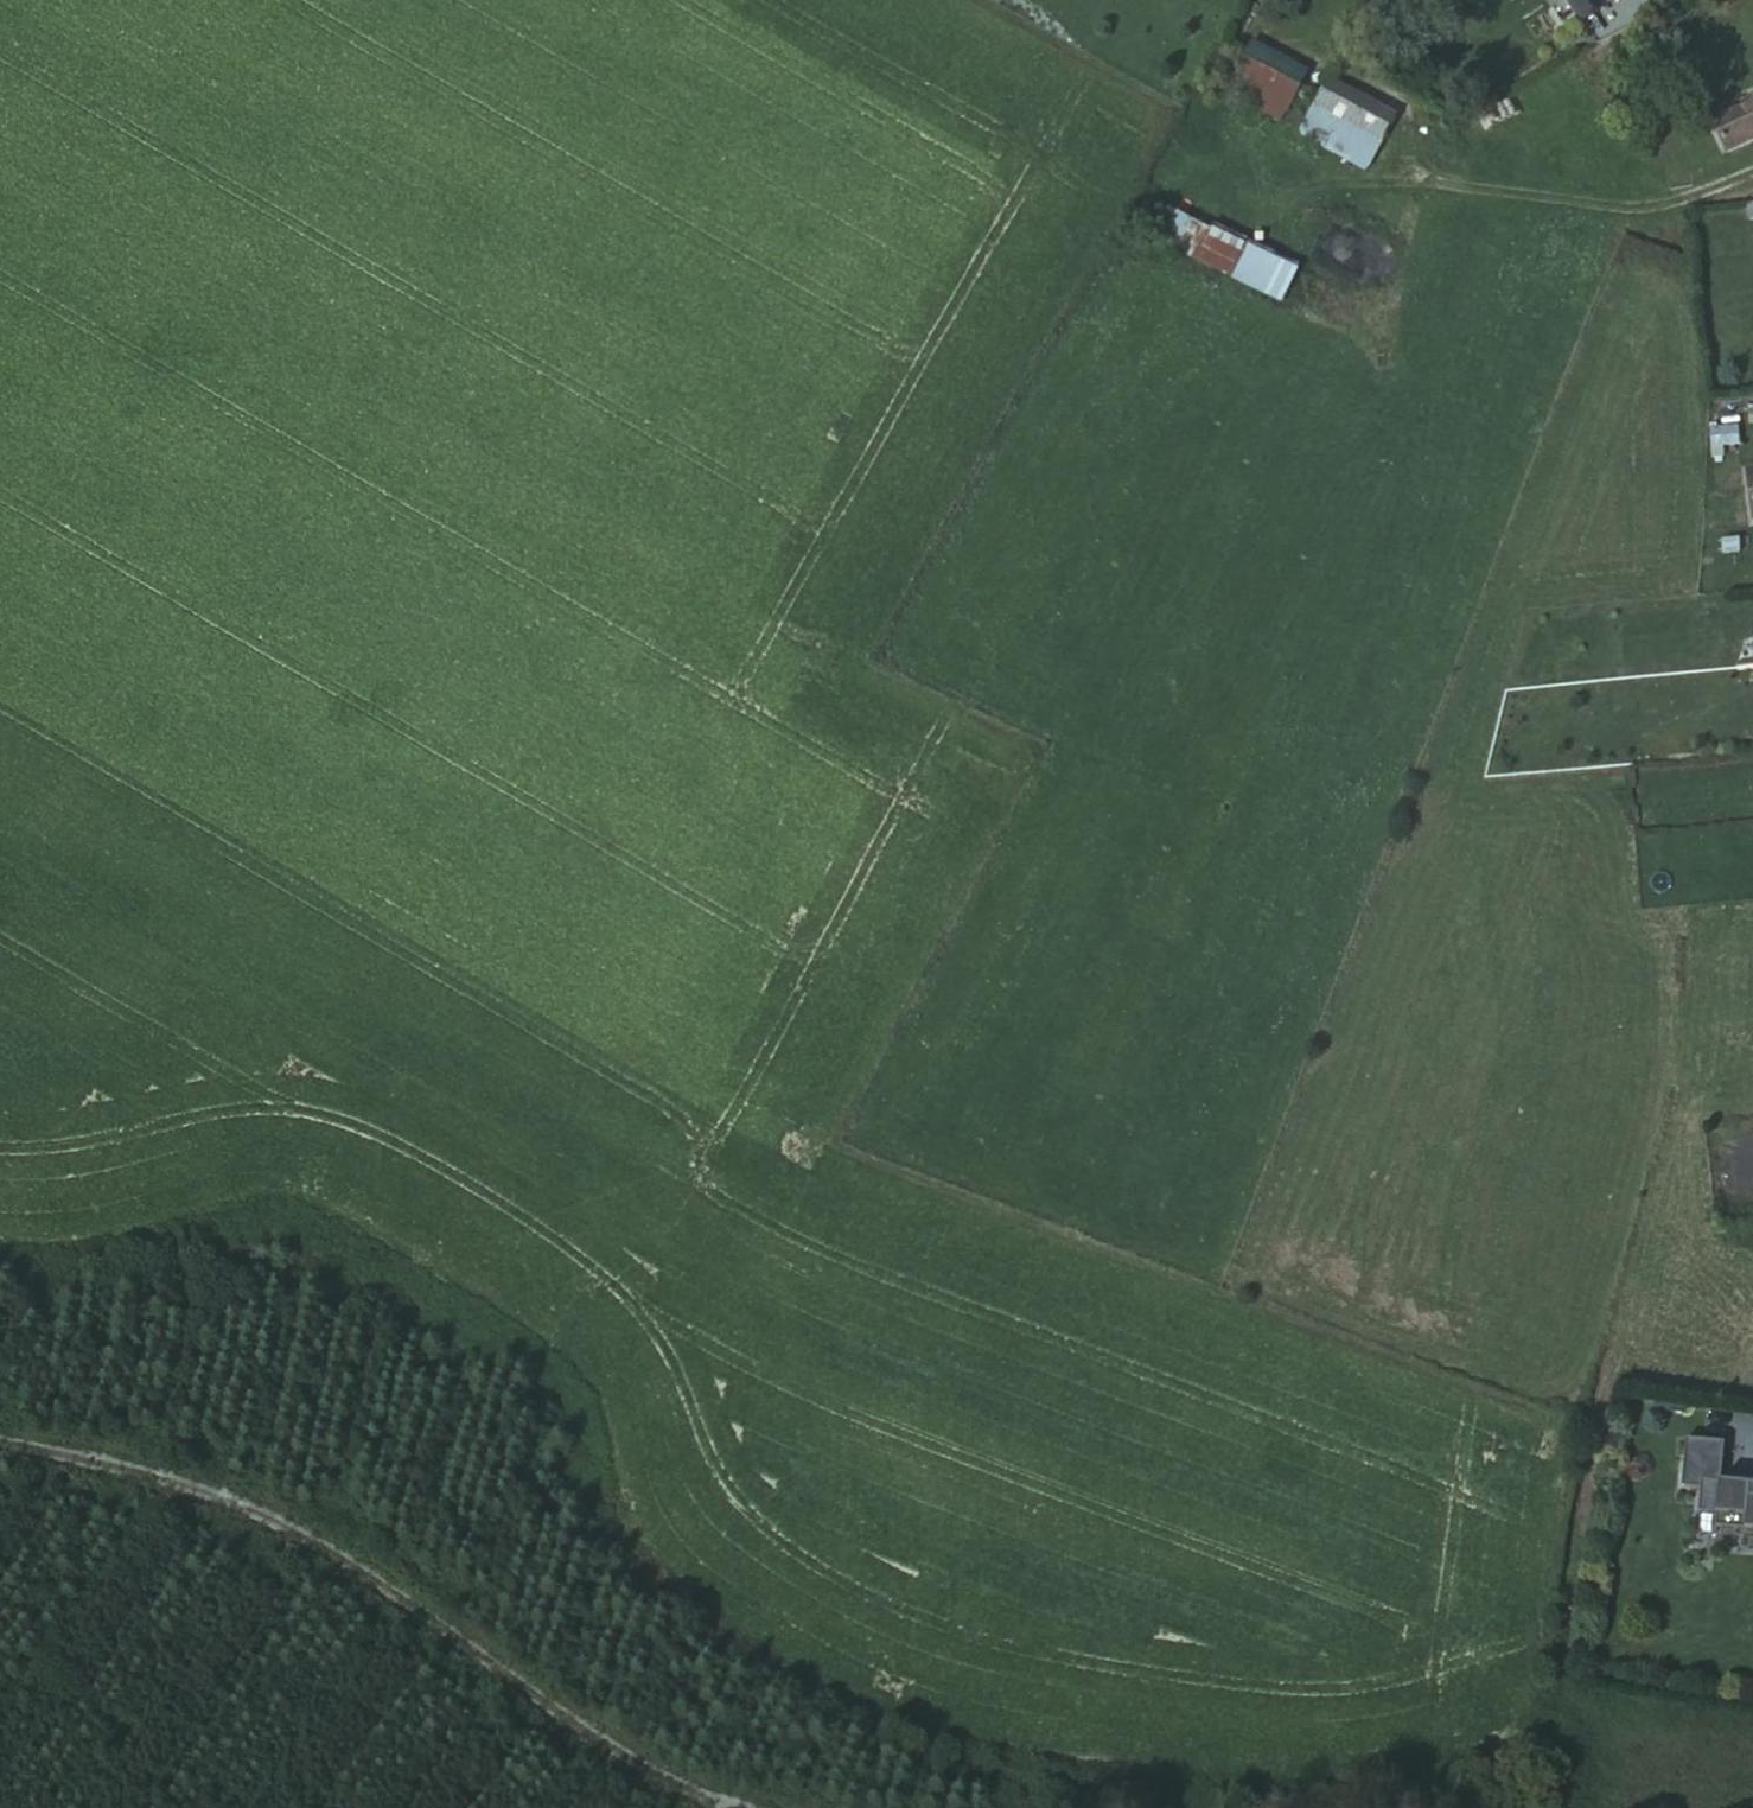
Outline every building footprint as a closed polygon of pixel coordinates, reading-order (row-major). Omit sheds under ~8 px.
[(1578,9),(1591,0),(1572,0),(1578,9)] [(1286,120),(1310,67),(1252,41),(1228,94),(1286,120)] [(1324,64),(1315,78),(1309,87),(1384,126),(1399,99),(1324,64)] [(1710,126),(1721,151),(1752,137),(1752,106),(1710,126)] [(1284,302),(1300,268),(1166,205),(1150,239),(1284,302)] [(1742,508),(1752,556),(1752,555),(1752,506),(1742,508)] [(1686,1420),(1685,1434),(1724,1436),(1725,1422),(1686,1420)] [(1723,1461),(1724,1436),(1685,1434),(1684,1459),(1704,1460),(1702,1491),(1720,1492),(1720,1505),(1752,1507),(1752,1462),(1723,1461)]
